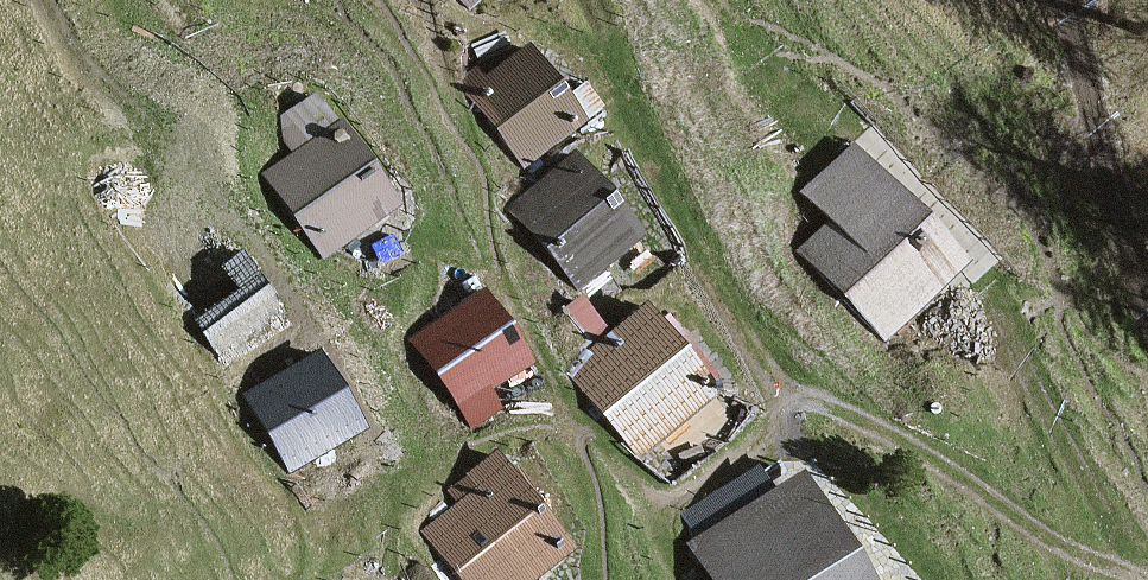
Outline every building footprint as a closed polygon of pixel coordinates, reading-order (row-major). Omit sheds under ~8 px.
[(581,117),(529,51),(487,83),(482,76),(471,84),(529,157),(581,117)] [(391,217),(337,138),(273,181),(327,260),(391,217)] [(961,262),(850,149),(806,191),(833,219),(807,244),(890,330),(961,262)] [(639,241),(574,161),(517,207),(575,277),(592,263),(599,273),(639,241)] [(276,305),(244,259),(190,296),(221,342),(276,305)] [(526,361),(482,295),(431,329),(454,363),(444,370),(465,401),(526,361)] [(692,364),(644,309),(577,368),(647,446),(703,397),(681,373),(692,364)] [(364,428),(322,358),(258,396),(300,466),(364,428)] [(499,453),(473,474),(484,488),(433,526),(475,579),(531,579),(573,548),(499,453)] [(806,478),(700,543),(723,579),(869,579),(806,478)]
